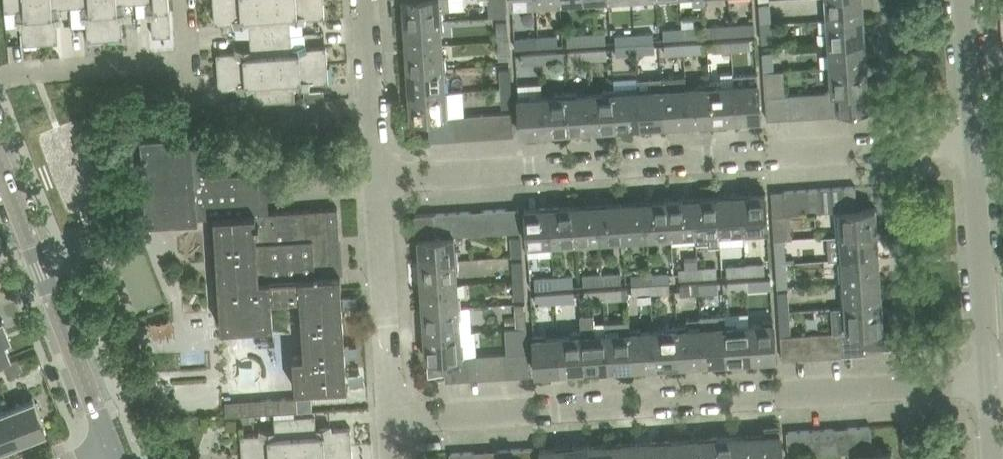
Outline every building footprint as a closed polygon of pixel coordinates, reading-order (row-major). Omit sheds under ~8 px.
[(6,9),(20,8),(18,23),(23,23),(24,43),(41,42),(39,0),(5,0),(6,9)] [(41,42),(59,41),(58,21),(62,20),(59,6),(72,5),(71,0),(39,0),(41,42)] [(72,5),(85,4),(83,18),(88,19),(89,38),(107,37),(104,0),(71,0),(72,5)] [(107,37),(124,36),(123,16),(127,15),(124,1),(137,1),(137,0),(104,0),(107,37)] [(170,0),(150,0),(148,14),(153,14),(154,34),(172,33),(170,0)] [(272,33),(292,32),(291,19),(305,21),(306,16),(326,15),(325,0),(283,0),(270,1),(272,33)] [(405,21),(444,18),(443,8),(450,7),(450,0),(403,0),(404,5),(403,5),(403,6),(405,6),(406,20),(405,20),(405,21)] [(497,14),(497,15),(508,14),(507,0),(496,0),(497,14)] [(829,18),(865,16),(865,9),(866,9),(866,8),(863,8),(863,0),(824,0),(825,5),(828,5),(829,18)] [(251,21),(251,35),(272,33),(270,1),(215,4),(216,22),(236,21),(237,25),(251,21)] [(771,3),(760,3),(761,22),(772,21),(771,3)] [(826,31),(827,42),(866,40),(866,39),(865,39),(865,27),(867,27),(867,25),(866,26),(865,16),(829,18),(830,31),(826,31)] [(406,36),(406,45),(442,42),(442,30),(445,30),(444,18),(405,21),(405,22),(406,21),(407,35),(405,35),(405,36),(406,36)] [(508,20),(497,20),(499,39),(509,39),(508,20)] [(772,21),(761,22),(762,41),(773,41),(772,21)] [(754,23),(731,24),(732,34),(755,32),(754,23)] [(713,25),(712,25),(713,35),(732,34),(731,24),(713,25)] [(702,26),(683,27),(684,37),(703,36),(702,26)] [(665,28),(665,38),(684,37),(683,27),(665,28)] [(272,33),(274,66),(329,62),(328,45),(308,46),(307,42),(293,45),(292,32),(272,33)] [(606,32),(587,33),(588,43),(606,42),(606,32)] [(654,32),(636,33),(636,43),(655,41),(655,40),(654,32)] [(218,52),(219,69),(274,66),(272,33),(251,35),(252,48),(238,46),(237,50),(218,52)] [(587,33),(568,34),(569,44),(588,43),(587,33)] [(636,33),(616,34),(616,43),(616,44),(620,44),(621,44),(636,43),(636,33)] [(557,35),(540,36),(540,46),(558,44),(558,35),(557,35)] [(540,36),(521,37),(521,47),(540,46),(540,36)] [(509,39),(499,39),(500,58),(510,58),(509,39)] [(750,39),(732,40),(733,49),(751,48),(750,39)] [(714,41),(713,41),(714,51),(733,49),(732,40),(714,41)] [(831,53),(832,66),(868,64),(868,57),(869,56),(869,55),(866,55),(865,41),(866,40),(827,42),(827,53),(831,53)] [(655,41),(636,43),(637,53),(656,52),(655,41)] [(408,68),(408,69),(447,66),(446,56),(443,56),(442,42),(406,45),(407,53),(406,53),(406,54),(408,54),(409,68),(408,68)] [(703,42),(684,43),(685,52),(704,51),(703,42)] [(620,44),(616,44),(617,54),(637,53),(636,43),(621,44),(620,44)] [(666,44),(665,44),(666,53),(685,52),(684,43),(666,44)] [(607,48),(588,49),(589,59),(607,58),(607,48)] [(588,49),(569,50),(570,60),(589,59),(588,49)] [(559,51),(540,52),(541,61),(559,60),(559,51)] [(773,51),(764,51),(765,70),(774,69),(775,69),(774,51),(773,51)] [(540,52),(522,53),(522,63),(541,61),(540,52)] [(329,62),(274,66),(276,99),(296,98),(295,84),(310,86),(310,81),(330,80),(329,62)] [(830,91),(838,90),(850,90),(852,113),(870,112),(868,89),(870,89),(870,88),(868,88),(867,75),(870,74),(870,73),(869,73),(868,64),(832,66),(833,79),(829,79),(830,91)] [(274,66),(219,69),(220,87),(239,86),(241,90),(254,87),(256,100),(276,99),(274,66)] [(409,84),(410,93),(446,90),(445,77),(447,77),(447,66),(408,69),(408,70),(409,69),(410,83),(408,83),(408,84),(409,84)] [(511,68),(501,68),(502,87),(512,87),(511,68)] [(774,69),(765,70),(766,89),(775,89),(776,89),(775,69),(774,69)] [(757,72),(734,74),(735,84),(737,121),(747,120),(747,122),(748,122),(748,119),(760,118),(761,119),(762,119),(760,98),(759,79),(759,72),(757,72)] [(662,75),(663,85),(665,126),(666,126),(666,124),(681,123),(681,126),(683,126),(682,125),(689,125),(687,87),(686,73),(662,75)] [(700,87),(687,87),(689,125),(699,124),(699,125),(701,125),(700,122),(712,121),(713,123),(711,82),(700,83),(700,87)] [(722,82),(711,82),(713,123),(714,123),(714,121),(728,120),(729,123),(730,123),(730,122),(737,121),(735,84),(723,85),(722,82)] [(652,90),(639,91),(641,127),(652,127),(652,128),(653,128),(653,125),(664,124),(665,126),(663,85),(652,86),(652,90)] [(512,87),(502,87),(503,106),(514,106),(512,87)] [(627,87),(615,88),(617,127),(618,129),(619,129),(619,127),(633,126),(633,129),(634,129),(634,128),(641,127),(639,91),(627,91),(627,87)] [(604,93),(591,94),(594,131),(603,130),(603,131),(604,131),(604,128),(617,127),(615,88),(604,89),(604,93)] [(324,89),(305,90),(306,99),(325,98),(324,89)] [(429,116),(441,115),(450,115),(449,103),(446,103),(446,90),(410,93),(410,101),(409,101),(409,102),(411,102),(412,116),(411,116),(411,117),(429,116)] [(838,90),(830,91),(826,91),(828,115),(840,114),(838,90)] [(850,90),(838,90),(840,114),(852,113),(850,90)] [(579,91),(567,92),(570,132),(570,130),(585,129),(585,132),(587,132),(587,131),(594,131),(591,94),(579,94),(579,91)] [(826,91),(814,92),(816,116),(828,115),(826,91)] [(556,96),(543,97),(546,133),(554,133),(554,134),(556,134),(556,131),(569,130),(569,132),(570,132),(567,92),(556,92),(556,96)] [(802,92),(790,93),(791,117),(803,116),(802,92)] [(814,92),(802,92),(803,116),(816,116),(814,92)] [(790,93),(778,94),(779,118),(791,117),(790,93)] [(546,133),(543,97),(530,98),(530,94),(519,95),(521,133),(537,132),(537,135),(539,135),(539,134),(546,133)] [(779,118),(778,94),(766,95),(767,119),(779,118)] [(514,111),(502,112),(503,135),(515,135),(514,111)] [(490,112),(478,113),(479,137),(491,136),(490,112)] [(502,112),(490,112),(491,136),(503,135),(502,112)] [(478,113),(465,114),(467,137),(479,137),(478,113)] [(465,114),(453,115),(455,138),(467,137),(465,114)] [(441,115),(429,116),(431,140),(443,139),(441,115)] [(453,115),(450,115),(441,115),(443,139),(455,138),(453,115)] [(140,135),(140,137),(141,137),(147,221),(145,221),(145,223),(198,219),(198,218),(197,218),(197,216),(215,215),(222,327),(275,324),(273,297),(301,295),(305,353),(294,353),(296,388),(349,385),(342,272),(340,272),(338,236),(340,236),(338,207),(270,211),(270,209),(263,209),(262,193),(269,193),(267,171),(212,174),(210,137),(192,138),(192,134),(193,133),(193,132),(140,135)] [(844,186),(846,210),(858,209),(856,185),(844,186)] [(834,211),(838,210),(846,210),(844,186),(832,187),(834,211)] [(822,211),(834,211),(832,187),(820,188),(822,211)] [(810,212),(822,211),(820,188),(808,189),(810,212)] [(786,214),(798,213),(796,189),(785,190),(786,214)] [(798,213),(810,212),(808,189),(796,189),(798,213)] [(774,214),(786,214),(785,190),(773,191),(774,214)] [(752,192),(742,193),(744,230),(757,229),(757,232),(769,231),(767,191),(765,191),(765,193),(753,193),(753,191),(752,191),(752,192)] [(719,195),(718,196),(721,235),(732,234),(731,231),(744,230),(742,193),(735,193),(735,192),(734,192),(734,195),(720,196),(720,195),(719,195)] [(704,195),(694,196),(696,233),(697,242),(710,241),(710,245),(721,244),(721,235),(718,196),(705,196),(705,194),(704,194),(704,195)] [(671,199),(670,199),(673,238),(684,237),(684,233),(696,233),(694,196),(687,197),(687,196),(686,196),(686,198),(672,198),(671,198),(671,199)] [(656,199),(646,199),(648,236),(661,235),(662,238),(673,238),(670,199),(657,200),(657,197),(656,197),(656,199)] [(623,202),(622,202),(625,241),(636,240),(636,237),(648,236),(646,199),(639,200),(639,199),(638,199),(638,201),(624,202),(624,201),(623,201),(623,202)] [(608,202),(598,203),(601,239),(613,238),(613,242),(625,241),(622,202),(609,203),(609,201),(608,201),(608,202)] [(575,205),(574,205),(577,244),(588,243),(588,240),(601,239),(598,203),(591,203),(591,202),(590,202),(590,204),(576,205),(576,204),(575,204),(575,205)] [(560,205),(550,205),(553,242),(566,241),(566,245),(577,244),(574,205),(561,206),(561,204),(560,204),(560,205)] [(553,242),(550,205),(543,206),(543,205),(542,205),(542,207),(527,208),(527,207),(526,207),(529,255),(553,253),(553,242)] [(508,208),(509,231),(521,231),(520,207),(508,208)] [(496,209),(497,232),(509,231),(508,208),(496,209)] [(846,210),(838,210),(838,223),(839,235),(877,233),(878,233),(878,232),(877,232),(876,218),(879,218),(879,217),(878,217),(877,209),(878,209),(878,208),(858,209),(846,210)] [(484,210),(485,233),(497,232),(496,209),(484,210)] [(460,211),(461,234),(473,233),(472,210),(460,211)] [(472,210),(473,233),(485,233),(484,210),(472,210)] [(449,235),(453,234),(461,234),(460,211),(447,212),(449,235)] [(437,235),(449,235),(447,212),(435,213),(437,235)] [(437,235),(435,213),(416,214),(418,239),(420,239),(420,247),(418,247),(418,248),(420,248),(420,260),(459,258),(458,248),(454,249),(453,234),(449,235),(437,235)] [(775,218),(776,237),(787,237),(786,218),(775,218)] [(843,245),(844,258),(880,256),(880,249),(881,249),(881,248),(878,248),(877,233),(839,235),(840,246),(843,245)] [(522,236),(511,237),(512,254),(523,254),(522,236)] [(786,242),(776,243),(777,262),(787,262),(786,242)] [(841,272),(842,283),(881,280),(881,279),(880,279),(880,267),(882,267),(882,266),(881,266),(880,256),(844,258),(845,271),(841,272)] [(420,276),(421,284),(456,282),(456,271),(459,270),(459,258),(420,260),(419,261),(419,262),(420,262),(421,275),(419,275),(419,276),(420,276)] [(524,260),(513,261),(514,279),(525,278),(524,260)] [(765,262),(746,263),(747,274),(766,272),(765,262)] [(787,262),(777,262),(778,282),(788,282),(787,262)] [(728,264),(727,264),(728,275),(747,274),(746,263),(728,264)] [(717,265),(698,266),(699,277),(718,275),(717,265)] [(680,267),(680,272),(680,278),(699,277),(698,266),(680,267)] [(622,271),(603,272),(603,283),(622,281),(622,272),(622,271)] [(669,271),(650,272),(651,282),(670,281),(669,273),(669,271)] [(603,272),(584,274),(584,284),(603,283),(603,272)] [(650,272),(632,274),(632,281),(632,283),(651,282),(650,272)] [(573,275),(555,276),(555,286),(574,285),(573,275)] [(537,277),(536,277),(536,287),(555,286),(555,276),(537,277)] [(525,278),(514,279),(516,299),(526,298),(525,278)] [(766,278),(747,279),(748,289),(767,288),(766,278)] [(747,279),(728,280),(729,290),(748,289),(747,279)] [(846,294),(847,306),(883,304),(883,297),(884,297),(884,296),(881,296),(880,281),(881,280),(842,283),(842,294),(846,294)] [(670,281),(651,282),(652,292),(670,291),(670,290),(670,281)] [(718,281),(699,282),(700,292),(719,291),(718,282),(718,281)] [(423,294),(424,308),(462,306),(461,296),(457,296),(456,282),(421,284),(422,293),(420,293),(421,295),(423,294)] [(651,282),(632,283),(632,288),(633,293),(652,292),(651,282)] [(699,282),(681,283),(681,290),(681,293),(700,292),(699,282)] [(627,287),(619,287),(620,298),(628,298),(627,288),(627,287)] [(604,288),(585,289),(585,300),(604,299),(604,288)] [(574,290),(556,291),(556,302),(575,300),(574,290)] [(556,291),(537,292),(537,303),(556,302),(556,291)] [(789,291),(779,291),(780,311),(790,310),(789,291)] [(835,331),(842,331),(845,331),(854,330),(866,330),(883,329),(885,329),(885,328),(883,328),(882,315),(885,315),(885,313),(884,313),(883,304),(847,306),(834,307),(835,331)] [(424,324),(424,332),(460,330),(459,318),(463,318),(462,306),(424,308),(425,323),(422,323),(422,324),(424,324)] [(516,308),(516,318),(517,325),(517,326),(518,326),(528,326),(526,308),(516,308)] [(790,310),(780,311),(781,330),(791,330),(790,310)] [(595,313),(581,314),(582,331),(584,368),(599,367),(599,370),(608,369),(606,333),(596,334),(595,313)] [(725,313),(701,315),(701,317),(702,327),(704,363),(714,362),(713,360),(728,359),(726,321),(725,313)] [(688,324),(678,325),(680,362),(694,361),(694,364),(704,363),(702,327),(701,317),(688,318),(688,324)] [(763,323),(750,324),(752,360),(761,359),(761,357),(775,356),(775,357),(776,357),(774,318),(763,319),(763,323)] [(606,333),(608,369),(618,369),(618,366),(632,365),(630,328),(629,319),(605,321),(606,333)] [(737,321),(726,321),(728,359),(742,358),(742,361),(752,360),(750,324),(738,325),(737,321)] [(667,329),(654,330),(656,366),(666,365),(666,363),(680,362),(678,325),(667,325),(667,329)] [(518,326),(517,326),(518,347),(519,347),(529,346),(528,326),(518,326)] [(641,327),(630,328),(632,365),(646,364),(647,367),(656,366),(654,330),(641,330),(641,327)] [(11,355),(6,341),(12,338),(8,328),(0,331),(0,359),(11,355)] [(885,329),(883,329),(883,344),(895,343),(894,328),(885,329)] [(425,340),(424,340),(424,342),(426,342),(427,355),(426,355),(426,356),(428,356),(429,372),(445,371),(444,355),(456,354),(465,353),(465,355),(468,355),(477,354),(476,330),(460,331),(460,330),(424,332),(425,340)] [(854,330),(845,331),(842,331),(843,355),(855,354),(854,330)] [(866,330),(854,330),(855,354),(867,354),(866,330)] [(571,335),(558,336),(560,372),(570,371),(570,369),(584,368),(582,331),(571,332),(571,335)] [(842,331),(835,331),(829,332),(831,356),(843,355),(842,331)] [(829,332),(817,333),(819,357),(831,356),(829,332)] [(560,372),(558,336),(546,337),(545,333),(534,334),(536,372),(537,372),(537,371),(551,370),(551,373),(560,372)] [(805,333),(793,334),(795,358),(807,357),(805,333)] [(817,333),(805,333),(807,357),(819,357),(817,333)] [(795,358),(793,334),(781,335),(783,359),(795,358)] [(516,351),(504,352),(506,375),(518,374),(516,351)] [(528,351),(516,351),(518,374),(530,374),(528,351)] [(504,352),(492,353),(494,376),(506,375),(504,352)] [(465,353),(456,354),(458,378),(470,378),(468,355),(465,355),(465,353)] [(492,353),(480,354),(482,377),(494,376),(492,353)] [(444,355),(445,371),(446,379),(458,378),(456,354),(444,355)] [(477,354),(468,355),(470,378),(482,377),(480,354),(477,354)] [(4,364),(8,374),(22,368),(18,358),(4,364)] [(173,412),(222,410),(221,380),(172,382),(173,412)] [(298,397),(298,409),(299,409),(314,409),(313,396),(298,397)] [(298,397),(226,401),(227,415),(298,411),(298,409),(298,397)] [(34,399),(10,409),(22,440),(46,430),(34,399)] [(0,412),(0,448),(22,440),(10,409),(0,412)] [(316,413),(296,414),(298,448),(353,444),(352,426),(332,428),(331,424),(317,427),(316,413)] [(242,433),(243,451),(298,448),(296,414),(275,416),(276,429),(262,428),(262,432),(242,433)] [(859,425),(861,453),(873,452),(871,424),(859,425)] [(849,454),(856,454),(861,453),(859,425),(847,426),(849,451),(849,454)] [(837,452),(849,451),(847,426),(835,427),(837,452)] [(757,431),(758,458),(783,458),(781,427),(765,428),(765,431),(757,431)] [(813,454),(825,453),(823,427),(811,428),(813,454)] [(825,453),(837,452),(835,427),(823,427),(825,453)] [(801,454),(813,454),(811,428),(799,429),(801,454)] [(789,455),(801,454),(799,429),(787,430),(789,455)] [(733,437),(734,458),(758,458),(757,431),(746,432),(747,436),(733,437)] [(709,435),(710,458),(734,458),(733,437),(718,438),(718,434),(709,435)] [(685,440),(686,458),(710,458),(709,435),(699,435),(699,439),(685,440)] [(661,438),(662,458),(686,458),(685,440),(670,441),(670,437),(661,438)] [(637,443),(638,458),(662,458),(661,438),(651,438),(651,442),(637,443)] [(613,441),(614,458),(638,458),(637,443),(623,444),(623,440),(613,441)] [(589,445),(590,458),(614,458),(613,441),(604,441),(604,445),(589,445)] [(299,458),(354,458),(353,444),(298,448),(299,458)] [(565,444),(556,445),(556,448),(542,449),(542,447),(541,447),(542,458),(566,458),(565,444)] [(565,444),(566,458),(590,458),(589,445),(575,446),(575,444),(565,444)] [(511,458),(523,458),(522,447),(510,448),(511,458)] [(523,458),(535,458),(534,447),(522,447),(523,458)] [(298,448),(243,451),(244,458),(299,458),(298,448)] [(499,458),(511,458),(510,448),(498,449),(499,458)] [(474,450),(475,458),(487,458),(486,449),(474,450)] [(487,458),(499,458),(498,449),(486,449),(487,458)] [(462,451),(463,458),(475,458),(474,450),(462,451)] [(451,458),(463,458),(462,451),(450,452),(451,458)]
